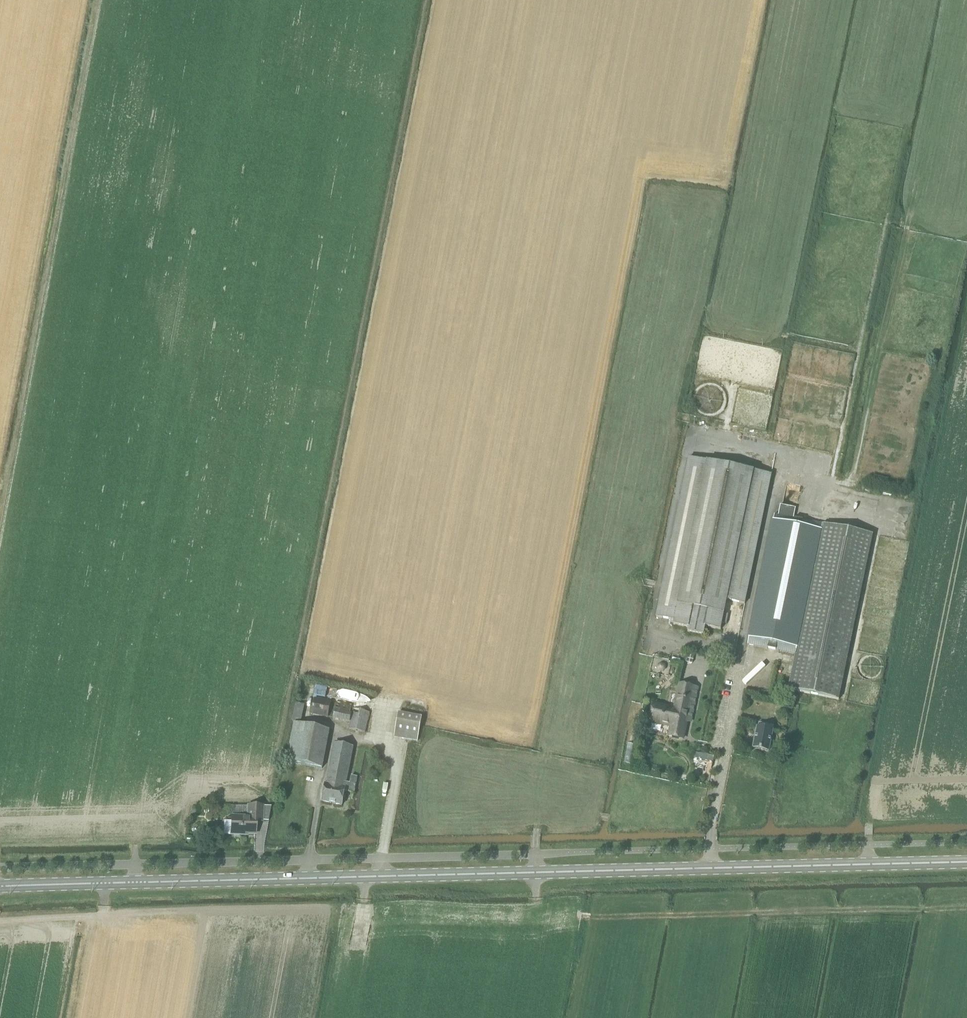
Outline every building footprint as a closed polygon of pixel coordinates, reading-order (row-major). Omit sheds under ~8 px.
[(727,601),(745,604),(772,476),(690,458),(656,617),(674,621),(673,625),(688,628),(688,632),(704,636),(705,627),(720,631),(727,601)] [(874,475),(873,483),(880,484),(882,477),(874,475)] [(748,645),(796,655),(823,524),(794,518),(796,509),(781,506),(779,515),(775,514),(748,645)] [(789,689),(839,700),(874,535),(823,524),(796,655),(789,689)] [(687,721),(690,722),(697,689),(679,685),(676,696),(674,708),(670,708),(653,704),(649,723),(669,727),(667,736),(683,739),(687,721)] [(329,717),(332,702),(315,698),(312,714),(329,717)] [(337,701),(334,718),(351,722),(352,713),(351,713),(352,704),(337,701)] [(305,705),(296,703),(292,721),(302,723),(305,705)] [(353,709),(352,713),(351,722),(349,729),(366,732),(370,712),(353,709)] [(394,736),(418,741),(423,717),(399,712),(394,736)] [(759,723),(754,748),(769,751),(774,726),(759,723)] [(294,724),(287,762),(323,768),(330,731),(294,724)] [(323,802),(343,806),(345,797),(346,791),(351,793),(350,798),(353,799),(358,776),(352,775),(350,783),(348,782),(355,747),(335,743),(327,784),(326,784),(323,802)] [(247,817),(231,816),(231,821),(225,821),(224,834),(233,835),(240,836),(240,835),(242,835),(242,834),(255,834),(256,821),(263,822),(263,821),(269,821),(272,807),(264,806),(247,805),(247,806),(231,805),(231,809),(232,809),(232,812),(239,813),(244,811),(247,811),(247,817)]
